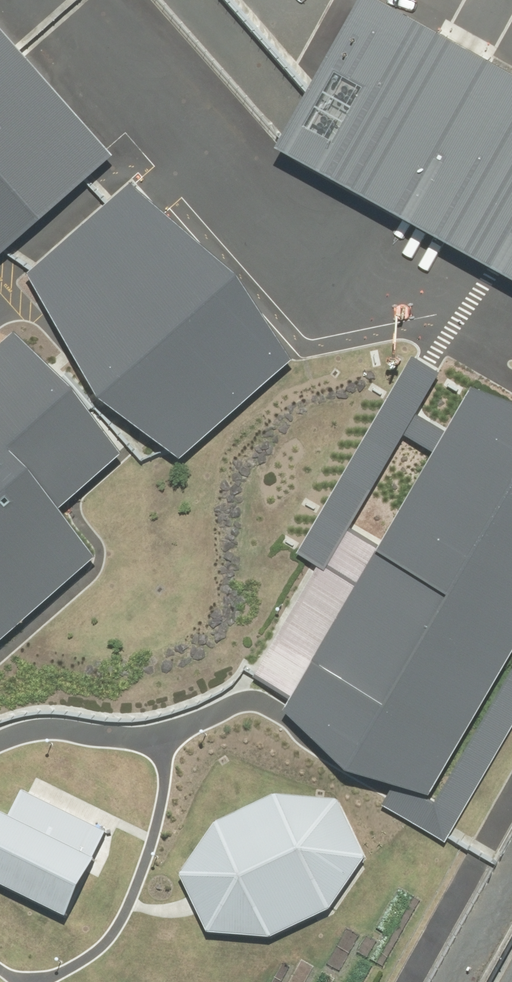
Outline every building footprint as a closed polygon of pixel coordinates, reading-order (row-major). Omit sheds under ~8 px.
[(394,0),(369,0),(317,95),(291,145),(387,197),(511,264),(511,63),(467,39),(394,0)] [(0,10),(0,262),(11,252),(92,181),(126,152),(30,44),(0,10)] [(254,266),(143,179),(113,204),(43,269),(120,389),(197,451),(306,353),(254,266)] [(27,322),(0,346),(0,646),(116,545),(77,501),(138,448),(92,376),(27,322)] [(262,670),(303,692),(391,544),(358,526),(413,435),(446,452),(459,429),(425,414),(449,371),(442,367),(419,357),(306,549),(327,562),(262,670)] [(484,380),(459,429),(446,452),(391,544),(303,692),(298,701),(363,757),(400,774),(388,799),(450,833),(511,731),(511,389),(484,380)] [(72,920),(116,834),(24,787),(10,814),(0,809),(0,884),(72,920)] [(370,858),(341,800),(276,794),(216,823),(179,876),(207,934),(275,939),(336,910),(370,858)]
